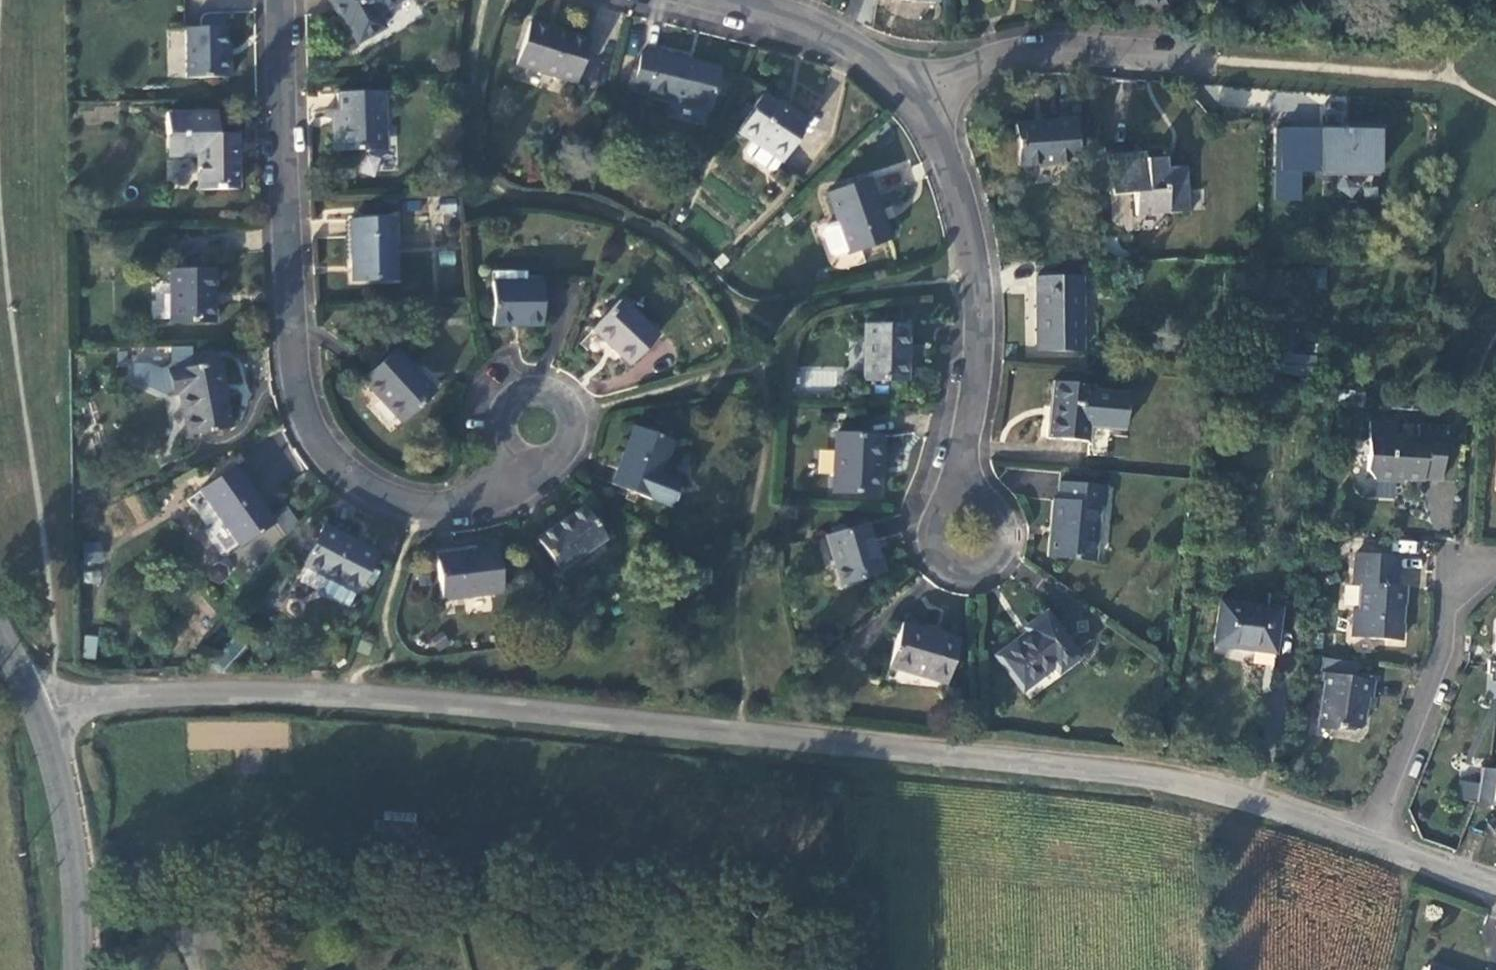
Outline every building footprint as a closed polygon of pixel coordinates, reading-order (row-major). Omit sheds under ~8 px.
[(343,32),(346,30),(354,45),(383,27),(374,13),(397,0),(325,0),(343,32)] [(588,40),(529,21),(515,64),(574,83),(588,40)] [(182,77),(226,76),(225,56),(221,56),(221,44),(220,26),(181,27),(182,77)] [(719,71),(641,53),(632,89),(648,93),(648,95),(709,110),(719,71)] [(380,93),(334,96),(335,112),(329,112),(331,152),(376,150),(375,127),(382,127),(380,93)] [(778,108),(762,97),(738,135),(751,143),(746,152),(745,159),(767,174),(775,171),(780,162),(782,163),(809,123),(793,113),(791,116),(778,108)] [(780,104),(778,108),(791,116),(793,113),(780,104)] [(196,188),(236,187),(235,155),(231,155),(230,132),(214,133),(214,110),(163,111),(164,133),(178,133),(179,155),(196,155),(196,188)] [(1076,117),(1016,122),(1020,164),(1079,159),(1076,117)] [(1303,128),(1283,128),(1283,170),(1302,170),(1303,128)] [(1302,170),(1322,170),(1323,128),(1303,128),(1302,170)] [(1382,129),(1323,128),(1322,170),(1381,171),(1382,129)] [(164,156),(179,155),(178,133),(164,133),(164,156)] [(1149,149),(1110,150),(1111,199),(1135,198),(1136,220),(1189,218),(1188,172),(1168,173),(1167,157),(1149,158),(1149,149)] [(363,153),(360,174),(375,176),(379,156),(363,153)] [(873,179),(831,193),(841,224),(829,228),(826,233),(833,255),(838,257),(892,240),(873,179)] [(393,221),(349,222),(350,282),(394,282),(393,221)] [(211,271),(167,271),(168,324),(212,323),(211,271)] [(1084,353),(1083,279),(1038,279),(1039,354),(1084,353)] [(542,282),(490,282),(490,326),(542,326),(542,282)] [(622,295),(616,302),(639,325),(646,319),(622,295)] [(639,325),(616,302),(587,332),(624,368),(653,339),(639,325)] [(910,328),(867,326),(866,381),(908,382),(910,328)] [(145,364),(129,364),(129,381),(159,397),(178,395),(185,437),(226,429),(218,386),(220,386),(216,364),(188,369),(188,349),(167,349),(166,365),(162,369),(156,370),(145,364)] [(430,392),(390,351),(359,381),(399,422),(430,392)] [(835,367),(802,372),(805,388),(837,384),(835,367)] [(1054,382),(1049,438),(1089,442),(1090,427),(1127,430),(1130,395),(1094,391),(1094,386),(1054,382)] [(1442,482),(1446,427),(1421,425),(1420,438),(1397,436),(1397,423),(1371,421),(1367,469),(1375,479),(1442,482)] [(610,483),(668,505),(677,481),(659,474),(671,441),(631,426),(610,483)] [(881,437),(838,435),(834,493),(877,496),(881,437)] [(832,474),(833,450),(819,450),(818,473),(832,474)] [(271,526),(231,469),(198,493),(239,549),(271,526)] [(1049,557),(1097,562),(1102,506),(1107,506),(1109,488),(1061,484),(1060,501),(1055,500),(1049,557)] [(603,539),(579,508),(535,540),(559,572),(603,539)] [(281,510),(274,526),(289,533),(297,517),(281,510)] [(867,525),(827,537),(842,585),(882,572),(867,525)] [(374,559),(321,531),(301,569),(328,584),(323,593),(324,600),(345,611),(374,559)] [(498,550),(437,557),(442,602),(503,596),(498,550)] [(1356,556),(1356,571),(1366,571),(1366,557),(1356,556)] [(1400,640),(1403,588),(1395,587),(1396,558),(1366,557),(1366,571),(1356,571),(1355,587),(1357,587),(1353,638),(1400,640)] [(1278,614),(1220,606),(1214,648),(1273,656),(1278,614)] [(1080,659),(1047,616),(1028,631),(1030,634),(999,658),(1026,694),(1057,670),(1060,674),(1080,659)] [(960,642),(903,625),(890,668),(948,685),(960,642)] [(84,634),(82,657),(95,659),(98,636),(84,634)] [(235,636),(213,660),(224,670),(246,646),(235,636)] [(1494,661),(1488,660),(1487,674),(1490,674),(1489,680),(1495,681),(1495,639),(1494,661)] [(1324,674),(1356,678),(1359,663),(1322,657),(1320,673),(1324,674)] [(1356,678),(1324,674),(1316,731),(1330,733),(1332,731),(1337,731),(1338,729),(1355,731),(1362,725),(1366,699),(1370,700),(1373,681),(1356,678)] [(1481,769),(1476,804),(1491,806),(1495,771),(1481,769)] [(1461,780),(1459,800),(1476,802),(1478,782),(1461,780)] [(383,813),(382,834),(413,834),(414,814),(383,813)]
